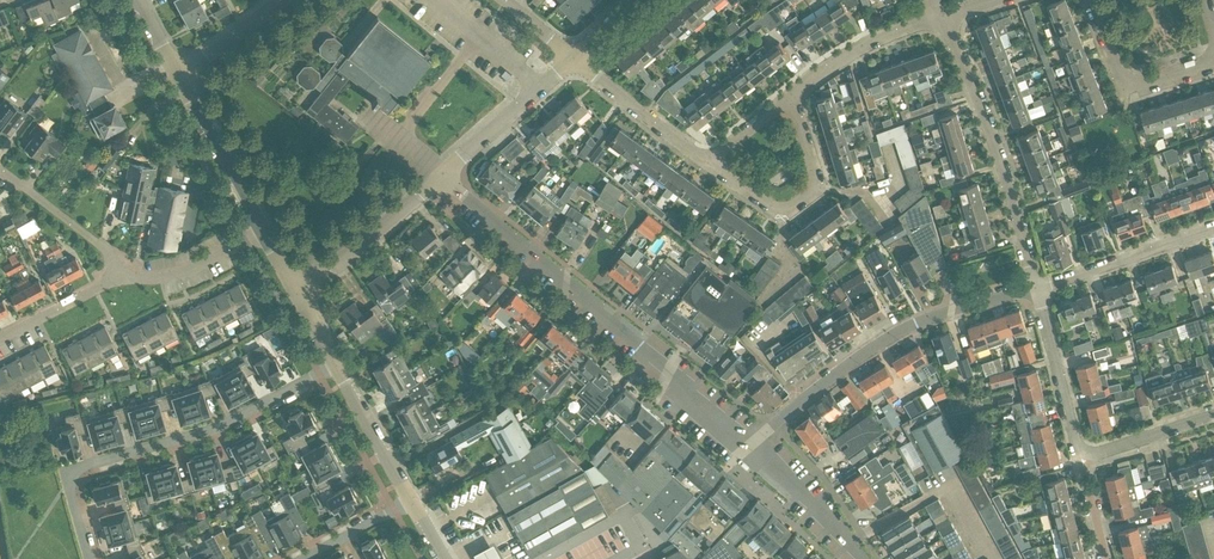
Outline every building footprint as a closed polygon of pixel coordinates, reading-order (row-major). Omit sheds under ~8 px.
[(50,0),(40,0),(39,0),(31,0),(15,6),(21,21),(42,13),(46,24),(58,20),(57,17),(50,0)] [(78,0),(50,0),(57,17),(71,12),(69,4),(78,0)] [(200,0),(199,0),(170,0),(173,4),(176,3),(180,11),(200,0)] [(208,15),(200,0),(180,11),(185,19),(182,21),(185,27),(208,15)] [(221,7),(214,11),(218,18),(231,10),(225,0),(217,0),(221,7)] [(561,2),(556,7),(564,16),(568,13),(574,20),(587,10),(578,0),(560,0),(561,2)] [(587,10),(598,0),(578,0),(587,10)] [(705,20),(689,0),(688,0),(689,2),(678,12),(694,31),(694,30),(705,20)] [(702,15),(713,6),(709,0),(689,0),(705,20),(706,19),(702,15)] [(791,4),(789,0),(783,0),(775,5),(768,11),(778,24),(785,19),(780,11),(791,4)] [(829,8),(839,22),(851,14),(841,0),(840,0),(829,8)] [(848,9),(859,2),(858,0),(841,0),(848,9)] [(870,0),(862,0),(865,8),(872,6),(870,0)] [(1052,4),(1051,0),(1043,0),(1041,1),(1043,6),(1048,4),(1054,19),(1071,13),(1066,0),(1061,0),(1052,4)] [(1031,28),(1035,26),(1038,25),(1031,7),(1024,10),(1031,28)] [(754,8),(749,11),(753,16),(754,15),(758,13),(754,8)] [(826,31),(839,22),(829,8),(816,16),(826,31)] [(9,22),(4,9),(0,10),(0,26),(9,22)] [(760,17),(770,30),(778,24),(768,11),(760,17)] [(688,35),(694,31),(678,12),(666,21),(678,35),(684,30),(688,35)] [(1059,33),(1076,26),(1071,13),(1054,19),(1047,22),(1053,35),(1059,33)] [(983,39),(984,41),(1001,34),(998,26),(1012,20),(1010,15),(978,26),(981,34),(979,35),(981,40),(983,39)] [(316,117),(328,102),(350,75),(376,95),(372,100),(389,113),(432,59),(377,16),(347,54),(349,56),(347,57),(342,53),(343,51),(343,43),(334,36),(326,36),(319,45),(320,52),(329,60),(335,59),(336,59),(321,78),(320,77),(320,71),(311,64),(304,65),(296,73),(297,81),(306,88),(313,87),(315,85),(321,91),(306,110),(316,117)] [(814,39),(826,31),(816,16),(805,24),(814,39)] [(735,19),(729,24),(734,31),(740,26),(735,19)] [(678,35),(666,21),(654,31),(666,45),(678,35)] [(729,24),(725,27),(730,34),(734,31),(729,24)] [(814,39),(805,24),(792,33),(802,47),(814,39)] [(1031,28),(1036,41),(1040,40),(1035,26),(1031,28)] [(1064,46),(1081,40),(1076,26),(1059,33),(1064,46)] [(741,40),(750,33),(746,27),(737,34),(741,40)] [(1017,34),(1015,28),(1007,31),(1009,37),(1017,34)] [(61,31),(50,35),(71,74),(96,60),(81,34),(68,42),(61,31)] [(666,45),(654,31),(642,41),(654,55),(666,45)] [(725,44),(729,49),(741,40),(737,34),(725,44)] [(1006,48),(1001,34),(984,41),(989,54),(1006,48)] [(714,46),(708,39),(704,43),(709,49),(714,46)] [(1040,40),(1036,41),(1041,55),(1046,53),(1040,40)] [(1069,60),(1086,53),(1081,40),(1064,46),(1069,60)] [(654,55),(642,41),(631,51),(643,65),(654,55)] [(790,56),(780,42),(768,51),(778,65),(790,56)] [(1020,42),(1012,45),(1014,51),(1022,48),(1020,42)] [(709,49),(704,43),(700,45),(706,52),(709,49)] [(729,49),(725,44),(713,52),(718,58),(729,49)] [(763,44),(751,53),(767,74),(778,65),(768,51),(769,51),(763,44)] [(1011,61),(1006,48),(989,54),(994,68),(1011,61)] [(619,61),(630,75),(637,69),(647,81),(641,89),(653,98),(661,87),(656,81),(643,65),(631,51),(619,61)] [(936,76),(943,73),(934,51),(921,56),(929,79),(930,83),(937,80),(936,76)] [(702,61),(706,67),(718,58),(713,52),(702,61)] [(746,57),(752,64),(744,69),(755,83),(767,74),(751,53),(746,57)] [(1041,55),(1046,69),(1051,67),(1046,53),(1041,55)] [(1075,73),(1092,67),(1086,53),(1069,60),(1075,73)] [(916,84),(929,79),(921,56),(907,61),(913,77),(916,84)] [(1025,56),(1017,59),(1020,65),(1028,62),(1025,56)] [(689,65),(683,58),(679,61),(685,68),(689,65)] [(66,65),(63,59),(57,62),(60,68),(66,65)] [(96,60),(71,74),(80,91),(82,93),(85,91),(90,99),(111,87),(96,60)] [(681,71),(685,68),(679,61),(676,64),(681,71)] [(706,67),(702,61),(690,70),(695,76),(697,79),(700,76),(698,73),(706,67)] [(901,86),(907,84),(906,79),(913,77),(907,61),(894,66),(901,86)] [(1011,61),(994,68),(999,82),(1016,75),(1011,61)] [(740,63),(729,72),(729,73),(743,92),(755,83),(744,69),(740,63)] [(894,66),(880,71),(888,93),(896,91),(897,94),(903,92),(901,86),(894,66)] [(1051,67),(1046,69),(1052,82),(1056,80),(1055,77),(1056,77),(1051,67)] [(1097,81),(1092,67),(1075,73),(1080,87),(1097,81)] [(511,74),(506,70),(502,75),(507,79),(509,76),(511,74)] [(683,85),(695,76),(690,70),(679,79),(683,85)] [(1023,73),(1024,76),(1025,79),(1033,76),(1031,70),(1023,73)] [(860,78),(869,108),(877,106),(875,99),(888,93),(880,71),(867,75),(860,78)] [(718,82),(716,80),(732,101),(743,92),(729,73),(718,82)] [(1016,75),(999,82),(1004,96),(1022,90),(1019,81),(1025,79),(1024,76),(1023,73),(1016,75)] [(656,81),(661,87),(665,84),(659,78),(656,81)] [(664,91),(657,101),(685,124),(690,120),(696,128),(709,118),(698,104),(687,113),(673,93),(683,85),(679,79),(668,87),(669,88),(664,91)] [(855,79),(847,81),(851,95),(854,94),(856,102),(862,101),(859,91),(855,79)] [(705,89),(708,93),(720,109),(732,101),(716,80),(705,89)] [(1052,82),(1057,96),(1061,94),(1056,80),(1052,82)] [(1085,101),(1102,94),(1097,81),(1080,87),(1085,101)] [(821,113),(844,106),(842,100),(836,102),(831,88),(821,91),(823,97),(817,99),(821,113)] [(939,106),(953,101),(948,88),(934,92),(937,101),(939,106)] [(1027,104),(1027,103),(1033,101),(1033,100),(1031,93),(1024,96),(1022,90),(1004,96),(1010,111),(1027,104)] [(1212,90),(1198,94),(1203,112),(1212,110),(1213,117),(1213,97),(1212,90)] [(82,93),(80,91),(73,95),(75,98),(71,100),(75,108),(79,106),(86,102),(82,93)] [(695,100),(698,104),(709,118),(720,109),(710,96),(706,91),(695,100)] [(1035,107),(1054,99),(1051,94),(1033,100),(1033,101),(1035,107)] [(1057,96),(1063,111),(1067,109),(1061,94),(1057,96)] [(1090,114),(1085,116),(1087,122),(1103,116),(1101,110),(1107,108),(1102,94),(1085,101),(1090,114)] [(1206,121),(1203,112),(1198,94),(1183,98),(1191,125),(1192,125),(1190,117),(1198,114),(1201,122),(1206,121)] [(34,116),(45,101),(38,95),(27,111),(34,116)] [(565,106),(577,119),(588,109),(576,96),(565,106)] [(25,113),(5,98),(0,104),(0,107),(2,109),(0,112),(0,131),(3,130),(9,134),(25,113)] [(1176,130),(1178,129),(1176,121),(1184,118),(1187,126),(1191,125),(1183,98),(1168,103),(1176,130)] [(113,111),(107,99),(92,107),(96,115),(90,119),(100,137),(114,129),(115,131),(118,131),(120,131),(122,129),(123,127),(122,124),(120,120),(122,119),(116,109),(113,111)] [(924,105),(926,111),(939,106),(937,101),(924,105)] [(86,102),(79,106),(84,115),(91,111),(86,102)] [(328,102),(316,117),(347,141),(360,124),(344,111),(342,114),(328,102)] [(1162,134),(1165,133),(1162,125),(1171,122),(1173,131),(1176,130),(1168,103),(1154,107),(1162,134)] [(296,104),(291,110),(298,115),(302,110),(296,104)] [(1027,104),(1010,111),(1015,124),(1032,118),(1027,104)] [(926,111),(924,105),(910,110),(912,116),(926,111)] [(571,133),(581,124),(577,119),(565,106),(554,116),(571,133)] [(841,122),(839,114),(845,112),(844,106),(821,113),(825,127),(841,122)] [(912,116),(910,110),(909,107),(900,110),(904,119),(912,116)] [(1151,137),(1148,129),(1157,127),(1160,135),(1162,134),(1154,107),(1141,111),(1147,130),(1138,132),(1141,141),(1151,137)] [(921,117),(924,125),(937,120),(935,112),(921,117)] [(933,129),(935,136),(961,128),(962,128),(958,114),(940,119),(942,126),(933,129)] [(543,126),(559,143),(571,133),(554,116),(543,126)] [(883,120),(884,126),(893,123),(891,118),(883,120)] [(865,130),(870,128),(867,119),(862,121),(865,130)] [(55,155),(63,144),(57,138),(37,122),(29,132),(33,135),(24,146),(27,148),(27,151),(28,153),(29,155),(32,155),(35,154),(41,159),(48,150),(55,155)] [(603,122),(594,134),(600,138),(608,127),(603,122)] [(825,127),(829,140),(854,133),(852,127),(844,129),(841,122),(825,127)] [(905,123),(885,130),(889,143),(895,142),(896,144),(910,139),(905,123)] [(1063,125),(1057,128),(1060,137),(1067,135),(1063,125)] [(1084,135),(1080,125),(1071,129),(1075,139),(1084,135)] [(560,144),(559,143),(543,126),(532,135),(539,144),(533,149),(542,160),(560,144)] [(611,142),(623,151),(633,137),(621,129),(620,130),(614,126),(607,136),(612,141),(611,142)] [(865,130),(869,144),(874,142),(870,128),(865,130)] [(948,147),(965,142),(961,128),(935,136),(934,136),(937,141),(946,139),(948,147)] [(875,133),(878,140),(880,146),(889,143),(885,130),(875,133)] [(1019,137),(1020,138),(1018,139),(1020,145),(1022,144),(1024,150),(1050,141),(1048,134),(1042,136),(1039,130),(1019,137)] [(915,142),(925,139),(923,132),(912,136),(915,142)] [(850,149),(848,140),(856,138),(854,133),(829,140),(833,154),(850,149)] [(1064,146),(1069,143),(1070,143),(1067,135),(1060,137),(1064,146)] [(512,141),(522,152),(526,147),(517,137),(512,141)] [(634,159),(644,145),(633,137),(623,151),(634,159)] [(910,139),(896,144),(898,150),(911,146),(910,139)] [(916,148),(927,144),(925,139),(915,142),(916,148)] [(1199,141),(1201,148),(1207,145),(1205,139),(1199,141)] [(507,146),(517,156),(522,152),(512,141),(507,146)] [(873,157),(879,155),(883,154),(880,146),(879,141),(874,142),(869,144),(873,157)] [(1024,150),(1027,156),(1024,158),(1026,163),(1029,163),(1029,164),(1049,157),(1047,150),(1053,148),(1050,141),(1024,150)] [(587,142),(583,147),(589,152),(593,146),(587,142)] [(950,153),(941,156),(943,163),(969,155),(966,142),(965,142),(948,147),(950,153)] [(606,149),(600,145),(591,157),(597,162),(606,149)] [(646,168),(656,154),(644,145),(634,159),(646,168)] [(106,169),(119,152),(111,146),(98,163),(106,169)] [(363,164),(374,150),(368,146),(357,159),(363,164)] [(511,161),(517,156),(507,146),(502,151),(511,161)] [(911,146),(898,150),(900,157),(914,153),(911,146)] [(1186,146),(1177,149),(1181,158),(1186,156),(1184,152),(1188,151),(1186,146)] [(584,158),(589,152),(583,147),(578,154),(584,158)] [(1173,147),(1164,151),(1168,163),(1181,159),(1181,158),(1177,149),(1173,147)] [(833,154),(837,168),(854,163),(850,149),(833,154)] [(1068,155),(1071,164),(1082,160),(1078,151),(1068,155)] [(916,160),(914,153),(900,157),(902,164),(916,160)] [(664,168),(668,163),(656,154),(646,168),(658,176),(664,168)] [(874,166),(878,179),(885,177),(879,155),(873,157),(876,166),(874,166)] [(945,170),(954,167),(956,174),(973,169),(969,155),(943,163),(945,170)] [(534,157),(527,163),(531,168),(539,162),(534,157)] [(1029,164),(1030,165),(1028,166),(1030,172),(1032,171),(1034,177),(1060,168),(1058,161),(1052,163),(1049,157),(1029,164)] [(489,186),(503,167),(494,160),(480,179),(489,186)] [(918,166),(916,160),(902,164),(904,170),(918,166)] [(931,160),(921,163),(923,169),(933,166),(931,160)] [(155,195),(148,193),(154,168),(128,163),(123,190),(148,195),(147,201),(154,203),(155,195)] [(558,168),(554,163),(550,167),(554,172),(558,168)] [(679,171),(668,163),(664,168),(658,176),(669,185),(679,171)] [(850,179),(852,187),(867,182),(865,174),(859,176),(854,163),(837,168),(842,182),(850,179)] [(534,176),(540,181),(551,168),(545,164),(534,176)] [(918,166),(904,170),(907,178),(920,173),(919,170),(918,166)] [(923,169),(924,175),(935,172),(933,166),(923,169)] [(489,186),(498,193),(512,174),(503,167),(489,186)] [(607,171),(614,177),(618,172),(611,167),(607,171)] [(1060,168),(1034,177),(1037,183),(1034,185),(1036,190),(1039,189),(1039,191),(1047,188),(1049,195),(1062,190),(1060,183),(1059,184),(1057,177),(1063,174),(1060,168)] [(1187,178),(1188,179),(1191,189),(1197,205),(1210,200),(1209,198),(1213,196),(1213,192),(1205,168),(1199,170),(1200,173),(1187,178)] [(679,171),(669,185),(662,193),(668,197),(669,196),(670,197),(675,189),(681,193),(691,179),(679,171)] [(907,178),(909,184),(922,180),(920,173),(907,178)] [(522,181),(512,174),(498,193),(507,200),(522,181)] [(952,183),(954,183),(956,182),(954,174),(940,178),(942,186),(952,183)] [(1104,183),(1100,174),(1088,178),(1091,187),(1104,183)] [(547,197),(533,213),(545,223),(558,208),(562,211),(571,196),(579,184),(579,183),(573,179),(570,184),(560,198),(561,199),(557,204),(551,199),(556,194),(552,190),(547,197)] [(623,184),(630,189),(633,185),(626,179),(623,184)] [(693,202),(703,188),(691,179),(681,193),(693,202)] [(956,182),(954,183),(952,183),(954,191),(960,189),(965,203),(959,204),(983,197),(979,182),(969,186),(967,179),(956,182)] [(1166,179),(1159,181),(1170,214),(1183,210),(1178,193),(1175,187),(1170,189),(1166,179)] [(1188,179),(1174,184),(1175,187),(1178,193),(1183,210),(1197,205),(1191,189),(1188,179)] [(909,184),(910,189),(926,194),(924,187),(922,180),(909,184)] [(1088,180),(1064,189),(1067,196),(1069,195),(1091,187),(1088,180)] [(596,201),(611,210),(623,191),(608,181),(602,191),(598,197),(596,201)] [(1149,214),(1155,212),(1157,219),(1170,214),(1159,181),(1152,183),(1156,195),(1150,197),(1148,192),(1142,194),(1149,214)] [(602,191),(590,183),(586,189),(598,197),(602,191)] [(521,203),(533,213),(547,197),(552,190),(551,190),(552,188),(547,184),(542,189),(537,185),(521,203)] [(586,189),(579,184),(571,196),(577,201),(581,194),(592,202),(596,196),(586,189)] [(633,185),(630,189),(636,195),(640,191),(633,185)] [(145,208),(142,221),(152,223),(147,243),(176,249),(188,193),(159,186),(157,195),(155,195),(154,203),(156,203),(154,210),(145,208)] [(1123,201),(1119,190),(1118,186),(1117,186),(1134,232),(1147,228),(1143,216),(1149,214),(1142,194),(1123,201)] [(703,188),(693,202),(704,210),(714,196),(703,188)] [(910,189),(905,193),(914,204),(926,194),(910,189)] [(145,208),(147,201),(148,195),(123,190),(117,217),(142,222),(142,221),(145,208)] [(1126,235),(1134,232),(1119,190),(1112,192),(1119,212),(1112,215),(1120,237),(1126,235)] [(904,193),(900,197),(908,208),(914,204),(905,193),(904,193)] [(901,220),(908,232),(919,251),(920,250),(931,271),(947,263),(926,194),(914,204),(908,208),(903,213),(899,216),(901,220)] [(1067,196),(1061,198),(1066,214),(1067,216),(1075,214),(1069,195),(1067,196)] [(894,202),(903,213),(908,208),(900,197),(894,202)] [(983,197),(959,204),(963,219),(988,212),(983,197)] [(645,202),(651,208),(655,203),(648,198),(645,202)] [(862,198),(851,206),(855,212),(866,204),(862,198)] [(826,210),(837,225),(848,216),(852,221),(858,217),(855,212),(851,206),(849,205),(843,209),(838,202),(826,210)] [(655,203),(651,208),(658,213),(662,209),(655,203)] [(855,212),(858,217),(860,218),(871,210),(866,204),(855,212)] [(716,219),(721,223),(716,230),(717,230),(716,232),(722,236),(738,214),(726,205),(716,219)] [(557,233),(568,240),(584,214),(572,206),(567,214),(567,215),(569,216),(557,233)] [(935,212),(937,218),(946,215),(944,209),(935,212)] [(826,210),(815,219),(826,233),(837,225),(826,210)] [(871,210),(860,218),(864,224),(875,216),(871,210)] [(7,230),(16,225),(27,220),(27,221),(30,220),(24,211),(3,223),(6,229),(7,230)] [(963,219),(969,217),(972,225),(963,228),(965,235),(992,227),(988,212),(963,219)] [(589,229),(588,228),(593,219),(584,214),(568,240),(578,246),(589,229)] [(732,231),(739,236),(749,222),(738,214),(722,236),(726,239),(732,231)] [(1057,217),(1060,228),(1060,227),(1060,228),(1062,233),(1063,233),(1063,234),(1071,231),(1067,217),(1067,216),(1066,214),(1057,217)] [(667,220),(673,226),(677,221),(670,216),(667,220)] [(864,224),(868,230),(880,222),(875,216),(864,224)] [(27,220),(16,225),(23,237),(40,228),(40,227),(35,217),(30,220),(27,221),(27,220)] [(1079,233),(1083,231),(1089,248),(1097,245),(1097,244),(1104,242),(1101,234),(1105,233),(1103,226),(1106,225),(1104,218),(1077,227),(1079,233)] [(814,241),(820,249),(824,246),(818,238),(826,233),(815,219),(803,227),(814,241)] [(886,244),(908,232),(901,220),(880,231),(886,244)] [(677,221),(673,226),(689,238),(697,228),(690,223),(686,229),(677,221)] [(745,252),(751,244),(761,230),(749,222),(739,236),(746,240),(740,248),(745,252)] [(868,230),(873,236),(880,231),(884,228),(880,222),(868,230)] [(442,240),(430,225),(411,241),(425,257),(443,241),(452,252),(460,243),(450,233),(442,240)] [(605,238),(609,232),(602,227),(598,233),(605,238)] [(789,246),(800,260),(806,255),(802,250),(814,241),(803,227),(791,236),(795,241),(789,246)] [(961,250),(963,258),(988,251),(986,244),(997,241),(992,227),(965,235),(966,240),(975,238),(977,246),(961,250)] [(1062,233),(1060,228),(1060,227),(1060,228),(1047,232),(1049,237),(1048,238),(1052,253),(1047,255),(1049,261),(1054,259),(1057,266),(1072,262),(1063,234),(1063,233),(1062,233)] [(761,230),(751,244),(763,252),(773,238),(761,230)] [(692,242),(708,253),(711,248),(703,242),(707,236),(700,231),(692,242)] [(880,231),(873,236),(872,237),(877,246),(866,253),(890,297),(902,290),(893,274),(896,273),(887,258),(885,259),(882,255),(890,250),(887,245),(886,244),(880,231)] [(944,241),(954,238),(952,232),(942,235),(944,241)] [(955,243),(954,238),(944,241),(945,246),(955,243)] [(857,239),(851,243),(855,248),(860,243),(857,239)] [(75,257),(69,260),(65,254),(64,255),(58,258),(55,254),(61,250),(57,242),(49,245),(57,260),(67,278),(82,270),(75,257)] [(851,243),(844,249),(848,254),(855,248),(851,243)] [(44,248),(49,257),(44,260),(50,270),(45,272),(53,286),(67,278),(57,260),(49,245),(44,248)] [(637,247),(631,256),(627,261),(621,256),(610,270),(623,280),(644,252),(637,247)] [(711,248),(708,253),(716,259),(719,254),(711,248)] [(463,296),(477,282),(473,278),(486,265),(471,249),(458,262),(454,257),(439,272),(463,296)] [(829,262),(832,266),(843,257),(836,250),(826,258),(829,262)] [(904,261),(915,283),(932,273),(931,271),(920,250),(919,251),(911,255),(912,257),(904,261)] [(1199,255),(1205,271),(1213,268),(1213,255),(1212,250),(1199,255)] [(700,260),(703,256),(697,251),(693,255),(700,260)] [(16,252),(9,256),(11,261),(16,271),(25,267),(16,252)] [(634,289),(643,278),(645,276),(650,268),(645,264),(650,257),(644,252),(623,280),(634,289)] [(1205,294),(1212,291),(1210,288),(1210,287),(1208,281),(1205,271),(1199,255),(1185,260),(1191,276),(1198,274),(1205,294)] [(11,261),(9,256),(1,260),(9,275),(16,271),(11,261)] [(780,264),(769,256),(765,262),(776,270),(780,264)] [(643,278),(634,289),(640,294),(639,295),(659,311),(680,285),(687,275),(666,258),(658,268),(648,281),(643,278)] [(730,274),(736,266),(729,261),(725,265),(721,262),(718,266),(730,274)] [(776,270),(765,262),(761,268),(772,276),(776,270)] [(825,272),(832,266),(829,262),(822,267),(825,272)] [(690,273),(693,268),(687,263),(683,268),(690,273)] [(731,278),(728,282),(707,265),(676,304),(675,304),(662,321),(667,325),(670,322),(710,354),(707,357),(713,362),(727,345),(758,306),(753,302),(756,297),(731,278)] [(1158,270),(1164,286),(1178,281),(1173,265),(1158,270)] [(772,276),(761,268),(756,274),(767,282),(772,276)] [(1151,290),(1164,286),(1158,270),(1145,274),(1151,290)] [(863,271),(842,283),(846,289),(855,305),(857,304),(869,324),(888,313),(863,271)] [(369,282),(380,297),(387,292),(397,306),(413,296),(410,291),(415,288),(406,275),(391,284),(384,273),(369,282)] [(471,289),(461,299),(467,304),(474,296),(478,299),(482,294),(490,301),(505,283),(494,273),(476,293),(471,289)] [(44,291),(38,279),(37,280),(34,274),(27,278),(21,281),(30,298),(44,291)] [(767,282),(756,274),(752,280),(763,288),(767,282)] [(814,286),(805,275),(799,281),(808,292),(814,286)] [(1118,284),(1123,300),(1138,295),(1132,279),(1118,284)] [(421,286),(426,292),(432,286),(427,280),(421,286)] [(763,288),(752,280),(748,286),(759,294),(763,288)] [(21,281),(15,284),(12,286),(15,292),(10,295),(15,306),(30,298),(21,281)] [(808,292),(799,281),(793,285),(802,296),(808,292)] [(225,291),(239,317),(252,310),(238,284),(225,291)] [(1110,304),(1123,300),(1118,284),(1104,288),(1110,304)] [(793,285),(787,290),(796,301),(802,296),(793,285)] [(851,311),(856,307),(839,285),(831,292),(838,302),(837,304),(839,307),(832,312),(837,320),(848,337),(861,328),(851,311)] [(796,301),(787,290),(782,295),(791,306),(796,301)] [(1172,290),(1166,292),(1168,301),(1175,299),(1172,290)] [(225,291),(211,298),(224,324),(239,317),(225,291)] [(508,326),(511,322),(528,302),(516,292),(506,304),(504,303),(502,306),(497,302),(481,320),(487,324),(495,315),(508,326)] [(1163,303),(1168,301),(1166,292),(1160,294),(1163,303)] [(1078,297),(1083,314),(1097,309),(1091,293),(1078,297)] [(791,306),(782,295),(776,299),(785,310),(791,306)] [(1065,329),(1073,326),(1072,324),(1085,319),(1083,314),(1078,297),(1064,302),(1066,309),(1059,312),(1065,329)] [(1197,315),(1205,312),(1200,297),(1192,300),(1197,315)] [(9,310),(3,298),(0,300),(0,315),(9,310)] [(211,298),(196,306),(210,331),(224,324),(211,298)] [(368,335),(377,329),(395,342),(400,334),(374,299),(368,303),(370,306),(365,309),(363,306),(360,309),(354,301),(340,312),(357,335),(358,335),(357,333),(363,329),(368,335)] [(785,310),(776,299),(770,304),(779,315),(785,310)] [(794,310),(803,325),(809,322),(796,301),(785,310),(779,315),(778,316),(773,320),(781,321),(794,310)] [(517,339),(523,345),(533,333),(527,328),(529,326),(528,325),(539,313),(528,302),(511,322),(515,325),(512,327),(521,334),(517,339)] [(779,315),(770,304),(764,309),(773,320),(778,316),(779,315)] [(812,304),(803,309),(810,320),(819,315),(812,304)] [(1126,306),(1129,315),(1130,318),(1136,316),(1131,304),(1126,306)] [(194,340),(210,331),(196,306),(181,314),(194,340)] [(1123,317),(1129,315),(1126,306),(1120,308),(1123,317)] [(1020,309),(1008,313),(1008,315),(1014,332),(1016,336),(1028,332),(1020,309)] [(151,318),(165,344),(178,337),(165,311),(151,318)] [(820,319),(823,325),(821,327),(833,346),(848,337),(837,320),(832,312),(820,319)] [(1008,315),(1008,313),(995,318),(995,319),(1001,336),(1014,332),(1008,315)] [(435,317),(427,321),(431,328),(439,324),(435,317)] [(1205,317),(1197,319),(1202,333),(1209,330),(1205,317)] [(151,318),(137,325),(151,351),(165,344),(151,318)] [(989,347),(1003,342),(1001,336),(995,319),(995,318),(981,322),(989,347)] [(1091,319),(1086,320),(1089,330),(1094,328),(1091,319)] [(1202,333),(1197,319),(1177,326),(1182,339),(1202,333)] [(970,332),(967,333),(970,346),(965,348),(969,361),(976,358),(974,352),(989,347),(981,322),(969,327),(970,332)] [(553,324),(542,336),(540,334),(537,338),(533,333),(523,345),(528,349),(536,341),(544,348),(540,352),(544,356),(564,334),(553,324)] [(135,360),(151,351),(137,325),(121,334),(135,360)] [(1121,325),(1112,328),(1116,339),(1125,336),(1121,325)] [(91,333),(104,359),(118,352),(104,326),(91,333)] [(251,326),(244,329),(247,334),(253,331),(251,326)] [(775,358),(791,381),(802,374),(801,373),(810,367),(809,366),(820,358),(819,358),(829,351),(812,327),(783,346),(779,340),(766,349),(773,359),(775,358)] [(1163,330),(1164,336),(1173,333),(1171,328),(1163,330)] [(247,334),(244,329),(238,332),(241,337),(247,334)] [(1164,336),(1163,330),(1149,335),(1151,340),(1164,336)] [(942,361),(959,356),(950,332),(934,337),(942,361)] [(90,367),(104,359),(91,333),(77,340),(90,367)] [(553,359),(564,370),(577,355),(571,349),(575,344),(564,334),(544,356),(536,366),(542,371),(543,370),(553,359)] [(1151,340),(1149,335),(1137,339),(1138,344),(1151,340)] [(220,336),(214,339),(216,344),(223,340),(220,336)] [(216,344),(214,339),(207,343),(210,347),(216,344)] [(1095,348),(1092,339),(1073,345),(1076,354),(1095,348)] [(74,375),(90,367),(77,340),(61,349),(74,375)] [(1030,341),(1019,345),(1025,362),(1036,358),(1030,341)] [(374,368),(382,382),(407,368),(399,354),(406,350),(402,343),(380,356),(383,363),(374,368)] [(30,351),(44,377),(57,370),(43,344),(30,351)] [(919,344),(907,352),(928,387),(932,385),(928,380),(930,380),(928,376),(932,373),(934,378),(940,376),(934,361),(930,362),(919,344)] [(1107,347),(1093,350),(1095,358),(1109,354),(1107,347)] [(250,350),(243,354),(252,371),(252,372),(259,368),(267,383),(269,382),(270,384),(279,379),(278,377),(280,376),(277,371),(281,369),(280,367),(282,366),(277,357),(276,358),(274,356),(270,359),(266,350),(253,357),(250,350)] [(740,371),(747,379),(763,363),(755,355),(747,364),(733,350),(716,368),(727,378),(737,367),(740,370),(740,371)] [(30,351),(16,358),(29,385),(44,377),(30,351)] [(928,387),(907,352),(894,360),(902,374),(910,369),(919,383),(924,380),(928,388),(928,387)] [(1015,352),(1008,355),(1011,366),(1012,367),(1018,365),(1015,352)] [(239,364),(227,371),(242,398),(250,394),(249,392),(254,390),(246,375),(252,371),(243,354),(242,354),(245,359),(239,363),(239,364)] [(1190,365),(1189,366),(1197,389),(1211,384),(1205,368),(1206,368),(1202,354),(1196,356),(1197,364),(1191,366),(1190,365)] [(547,389),(553,394),(571,374),(583,384),(584,383),(599,365),(588,355),(583,361),(577,355),(564,370),(560,375),(555,381),(547,389)] [(967,357),(959,360),(964,377),(973,374),(967,357)] [(998,373),(1005,371),(1000,357),(994,360),(998,372),(998,373)] [(16,358),(2,366),(15,392),(29,385),(16,358)] [(998,372),(994,360),(982,363),(986,375),(998,372)] [(1121,368),(1120,360),(1108,363),(1110,371),(1121,368)] [(1081,379),(1099,374),(1096,361),(1078,366),(1081,379)] [(1177,369),(1175,370),(1183,393),(1197,389),(1189,366),(1183,368),(1181,363),(1178,362),(1174,363),(1177,369)] [(748,379),(754,374),(759,378),(762,375),(767,380),(752,394),(759,401),(771,390),(769,388),(773,383),(775,385),(779,380),(763,363),(747,379),(748,379)] [(599,365),(584,383),(588,387),(583,393),(591,399),(588,403),(590,405),(584,412),(591,418),(598,412),(597,411),(594,408),(603,397),(597,392),(611,376),(599,365)] [(881,386),(885,393),(891,402),(898,397),(889,382),(894,379),(885,365),(873,373),(881,386)] [(15,392),(2,366),(0,367),(0,400),(15,392)] [(530,372),(523,380),(527,384),(528,382),(531,380),(541,388),(535,395),(539,398),(547,389),(555,381),(543,370),(542,371),(536,366),(530,372)] [(399,392),(402,399),(426,385),(422,379),(415,383),(407,368),(382,382),(390,397),(399,392)] [(1037,369),(1019,374),(1018,370),(1013,371),(1013,369),(1005,371),(998,373),(990,375),(993,386),(1014,381),(1016,388),(1040,382),(1037,369)] [(1162,374),(1164,381),(1170,398),(1183,393),(1175,370),(1162,374)] [(215,376),(208,379),(213,393),(221,389),(229,403),(233,401),(234,403),(242,398),(227,371),(215,377),(215,376)] [(1084,391),(1108,385),(1109,385),(1105,372),(1099,374),(1081,379),(1084,391)] [(129,373),(118,375),(119,381),(131,378),(129,373)] [(874,400),(885,393),(881,386),(873,373),(860,380),(868,394),(870,393),(874,400)] [(119,381),(118,375),(106,378),(107,384),(119,381)] [(1136,385),(1144,384),(1142,375),(1135,376),(1136,385)] [(1156,377),(1148,379),(1156,402),(1170,398),(1164,381),(1158,383),(1156,377)] [(199,384),(186,388),(196,418),(204,415),(204,413),(208,412),(203,396),(213,393),(208,379),(198,382),(199,384)] [(518,396),(524,390),(523,388),(527,384),(523,380),(512,391),(518,396)] [(759,401),(769,411),(789,391),(779,380),(775,385),(773,383),(769,388),(771,390),(759,401)] [(841,387),(846,394),(836,401),(842,409),(852,401),(857,408),(865,402),(849,382),(841,387)] [(1016,388),(1022,386),(1026,400),(1044,395),(1040,382),(1016,388)] [(1120,382),(1109,385),(1108,385),(1110,392),(1122,389),(1120,382)] [(397,410),(405,425),(430,411),(422,396),(429,393),(426,385),(402,399),(406,405),(397,410)] [(1133,387),(1122,390),(1115,392),(1117,400),(1135,395),(1133,387)] [(172,391),(164,393),(168,407),(177,405),(181,421),(186,419),(187,421),(196,418),(186,388),(173,392),(172,391)] [(640,401),(625,388),(609,406),(624,420),(640,401)] [(90,399),(97,397),(95,390),(88,392),(90,399)] [(808,408),(812,413),(822,427),(844,411),(842,409),(836,401),(829,392),(808,408)] [(156,398),(143,401),(151,431),(160,429),(160,427),(165,426),(160,410),(168,407),(164,393),(155,396),(156,398)] [(912,398),(919,412),(928,406),(921,393),(912,398)] [(530,408),(537,400),(532,395),(525,403),(530,408)] [(1043,416),(1041,409),(1047,408),(1044,395),(1026,400),(1014,402),(1012,403),(1017,423),(1043,416)] [(1000,406),(1012,403),(1014,402),(1013,396),(998,400),(1000,406)] [(919,412),(912,398),(904,402),(912,416),(919,412)] [(1114,412),(1111,400),(1088,405),(1091,418),(1114,412)] [(133,417),(137,433),(142,432),(143,434),(151,431),(143,401),(130,405),(129,404),(122,406),(126,419),(133,417)] [(648,440),(664,422),(640,401),(624,420),(648,440)] [(887,414),(880,419),(887,430),(901,421),(889,402),(882,407),(887,414)] [(953,460),(963,479),(976,472),(938,403),(902,422),(930,473),(953,460)] [(1152,416),(1149,403),(1131,408),(1132,411),(1143,418),(1152,416)] [(604,404),(597,411),(598,412),(603,416),(609,409),(604,404)] [(453,439),(458,449),(491,431),(507,460),(533,446),(509,405),(450,437),(452,440),(453,439)] [(101,413),(110,443),(119,441),(118,439),(123,437),(119,421),(126,419),(122,406),(114,408),(114,409),(101,413)] [(283,440),(288,450),(306,440),(301,431),(316,423),(315,421),(317,420),(312,411),(310,412),(309,410),(304,413),(302,409),(300,410),(299,408),(290,413),(291,414),(289,415),(291,420),(287,422),(293,435),(283,440)] [(519,410),(514,413),(518,420),(523,417),(519,410)] [(864,446),(885,431),(871,410),(834,436),(853,463),(868,452),(864,446)] [(412,439),(423,433),(426,440),(451,427),(447,419),(437,425),(430,411),(405,425),(412,439)] [(79,412),(65,415),(66,423),(59,425),(62,434),(57,435),(58,438),(56,438),(59,448),(61,447),(62,450),(66,448),(68,453),(70,453),(70,455),(80,452),(80,450),(82,449),(77,433),(84,431),(80,417),(79,412)] [(1094,431),(1112,426),(1109,414),(1114,413),(1114,412),(1091,418),(1094,431)] [(88,415),(80,417),(84,431),(91,429),(96,445),(101,444),(101,446),(110,443),(101,413),(88,417),(88,415)] [(806,439),(819,429),(822,427),(812,413),(796,425),(806,439)] [(1054,434),(1051,421),(1045,423),(1043,416),(1017,423),(1019,430),(1022,442),(1054,434)] [(955,420),(951,422),(959,437),(963,434),(955,420)] [(568,426),(563,432),(571,440),(576,434),(568,426)] [(683,439),(668,426),(631,469),(603,444),(590,459),(629,498),(683,439)] [(829,442),(819,429),(806,439),(816,452),(829,442)] [(252,433),(244,438),(259,465),(271,459),(271,460),(279,456),(272,444),(265,447),(257,433),(253,435),(252,433)] [(888,434),(882,438),(885,442),(891,438),(888,434)] [(1054,434),(1022,442),(1026,456),(1037,453),(1057,448),(1054,434)] [(507,460),(484,473),(506,512),(558,483),(584,469),(551,436),(507,460)] [(234,464),(239,478),(247,473),(247,472),(259,465),(244,438),(236,442),(237,444),(232,446),(240,461),(234,464)] [(452,440),(427,453),(431,460),(430,461),(434,469),(436,468),(437,470),(462,456),(458,449),(453,439),(452,440)] [(694,449),(683,439),(629,498),(640,509),(653,495),(662,485),(676,470),(694,449)] [(308,467),(334,453),(330,445),(328,446),(326,442),(311,450),(306,440),(288,450),(289,451),(294,449),(299,457),(300,456),(307,468),(308,467)] [(1037,466),(1042,465),(1061,461),(1057,448),(1037,453),(1026,456),(1020,457),(1022,464),(1029,462),(1029,464),(1036,462),(1037,466)] [(694,449),(676,470),(685,477),(693,485),(706,470),(711,464),(694,449)] [(210,480),(211,484),(224,480),(224,482),(239,478),(234,464),(221,468),(216,452),(211,453),(211,451),(202,454),(210,480)] [(312,481),(317,490),(329,484),(324,474),(339,467),(337,462),(338,461),(334,453),(308,467),(307,468),(313,480),(312,481)] [(194,476),(187,478),(191,491),(198,489),(197,483),(210,480),(202,454),(194,456),(194,458),(189,459),(194,476)] [(852,491),(854,494),(857,492),(870,484),(878,479),(883,475),(891,470),(892,470),(895,468),(890,461),(883,466),(876,455),(859,466),(862,472),(858,474),(856,471),(847,477),(849,480),(846,482),(848,485),(846,486),(850,492),(852,491)] [(1210,475),(1213,474),(1213,456),(1205,459),(1210,475)] [(1205,459),(1191,463),(1199,487),(1206,485),(1213,482),(1210,475),(1205,459)] [(901,478),(911,473),(904,462),(895,468),(901,478)] [(170,463),(161,465),(170,496),(183,492),(183,493),(191,491),(187,478),(180,480),(175,463),(170,465),(170,463)] [(1191,463),(1177,468),(1180,475),(1171,478),(1177,494),(1199,487),(1191,463)] [(532,555),(582,527),(608,513),(616,508),(601,481),(608,477),(594,464),(584,469),(558,483),(559,485),(509,514),(532,555)] [(720,471),(711,464),(706,470),(714,477),(720,471)] [(1119,467),(1120,474),(1106,478),(1109,490),(1135,483),(1130,464),(1119,467)] [(1148,467),(1152,479),(1165,476),(1162,464),(1148,467)] [(156,499),(170,496),(161,465),(152,468),(153,470),(148,471),(152,487),(145,489),(147,496),(149,503),(157,501),(156,499)] [(1017,480),(1041,474),(1039,467),(1018,472),(1016,474),(1017,480)] [(680,483),(685,477),(676,470),(662,485),(683,504),(693,494),(680,483)] [(714,477),(706,470),(693,485),(699,490),(703,490),(714,477)] [(861,506),(875,498),(882,508),(893,501),(887,491),(889,489),(885,481),(895,475),(892,470),(891,470),(883,475),(878,479),(870,484),(857,492),(854,494),(861,506)] [(1059,479),(1057,471),(1040,475),(1046,498),(1069,492),(1065,477),(1059,479)] [(963,479),(976,502),(989,495),(976,472),(963,479)] [(736,486),(727,478),(725,476),(710,493),(709,497),(718,505),(736,486)] [(685,477),(680,483),(693,494),(696,493),(699,490),(693,485),(685,477)] [(97,500),(97,501),(113,496),(115,503),(129,500),(127,492),(125,492),(121,479),(110,482),(110,480),(100,483),(100,485),(93,487),(94,489),(92,489),(95,499),(97,499),(97,500)] [(1153,486),(1151,479),(1142,482),(1144,489),(1153,486)] [(1162,491),(1171,489),(1168,479),(1159,481),(1162,491)] [(1138,497),(1135,483),(1109,490),(1112,504),(1138,497)] [(317,490),(311,493),(319,508),(327,505),(330,512),(338,507),(341,512),(342,511),(344,512),(353,507),(352,506),(354,505),(351,500),(356,498),(355,496),(357,495),(352,486),(350,487),(349,485),(334,493),(329,484),(317,490)] [(683,504),(662,485),(653,495),(674,514),(683,504)] [(749,497),(736,486),(718,505),(731,516),(744,502),(749,497)] [(248,487),(240,492),(244,499),(252,494),(248,487)] [(300,490),(291,495),(294,500),(303,495),(300,490)] [(286,508),(276,514),(290,539),(292,538),(293,540),(299,536),(298,534),(300,533),(296,524),(304,520),(294,500),(291,495),(289,492),(280,497),(286,508)] [(1069,492),(1046,498),(1044,498),(1048,513),(1073,507),(1069,492)] [(999,494),(993,497),(1001,512),(1007,508),(999,494)] [(674,514),(653,495),(640,509),(658,527),(660,529),(674,514)] [(976,502),(980,509),(993,502),(989,495),(976,502)] [(147,496),(139,498),(142,505),(149,503),(147,496)] [(718,505),(709,497),(694,515),(694,522),(692,524),(707,538),(709,539),(731,516),(718,505)] [(1112,504),(1116,517),(1128,514),(1130,521),(1151,515),(1155,514),(1153,504),(1141,507),(1138,497),(1112,504)] [(791,529),(757,498),(749,507),(748,506),(723,533),(710,546),(705,552),(698,558),(773,558),(776,555),(771,551),(791,529)] [(929,511),(942,504),(938,498),(926,505),(929,511)] [(102,524),(103,529),(133,521),(130,508),(131,507),(129,500),(115,503),(117,511),(101,515),(102,520),(101,521),(102,524)] [(1190,512),(1187,501),(1179,503),(1183,519),(1190,517),(1189,512),(1190,512)] [(744,502),(731,516),(709,539),(707,538),(706,539),(706,542),(710,546),(723,533),(748,506),(744,502)] [(980,509),(993,533),(1006,526),(993,502),(980,509)] [(1206,506),(1207,511),(1213,509),(1213,503),(1206,506)] [(945,511),(942,504),(929,511),(932,517),(945,511)] [(1007,508),(1001,512),(1008,525),(1014,521),(1017,520),(1012,507),(1007,508)] [(1048,513),(1052,527),(1076,521),(1073,507),(1048,513)] [(205,509),(198,511),(200,517),(207,515),(205,509)] [(1172,518),(1170,510),(1168,511),(1155,514),(1151,515),(1153,523),(1172,518)] [(948,516),(945,511),(932,517),(936,523),(948,516)] [(263,512),(254,517),(266,540),(274,536),(279,545),(281,544),(282,545),(289,542),(288,540),(290,539),(276,514),(266,519),(263,512)] [(916,525),(910,515),(878,533),(884,544),(916,525)] [(952,522),(948,516),(936,523),(939,529),(952,522)] [(238,534),(252,558),(254,558),(257,558),(262,556),(261,555),(263,553),(258,545),(266,540),(254,517),(244,522),(248,529),(238,534)] [(1019,520),(1017,520),(1014,521),(1008,525),(1015,538),(1020,536),(1019,532),(1023,525),(1019,520)] [(107,537),(109,542),(125,538),(128,548),(141,543),(139,533),(137,534),(133,521),(103,529),(106,538),(107,537)] [(1052,527),(1052,528),(1058,526),(1062,540),(1080,535),(1076,521),(1052,527)] [(955,529),(952,522),(939,529),(943,535),(955,529)] [(1151,536),(1148,523),(1119,530),(1123,543),(1151,536)] [(1187,524),(1182,525),(1192,558),(1197,558),(1187,524)] [(884,544),(891,554),(922,536),(916,525),(884,544)] [(993,533),(996,539),(1009,532),(1006,526),(993,533)] [(690,558),(698,558),(705,552),(679,527),(669,537),(679,547),(690,558)] [(958,535),(955,529),(943,535),(946,541),(958,535)] [(216,537),(228,558),(231,558),(237,556),(238,558),(252,558),(238,534),(229,539),(225,532),(216,537)] [(996,539),(1000,545),(1013,538),(1009,532),(996,539)] [(1126,556),(1136,553),(1137,558),(1145,558),(1146,558),(1145,551),(1156,548),(1154,542),(1161,540),(1159,534),(1151,536),(1123,543),(1126,556)] [(807,546),(795,535),(779,552),(787,558),(796,558),(795,558),(807,546)] [(962,540),(958,535),(946,541),(949,547),(962,540)] [(1084,550),(1080,535),(1062,540),(1066,554),(1084,550)] [(928,546),(922,536),(891,554),(893,558),(906,558),(928,546)] [(1020,536),(1015,538),(1023,552),(1029,549),(1032,548),(1028,542),(1025,543),(1020,536)] [(201,554),(203,558),(228,558),(216,537),(207,542),(210,549),(201,554)] [(362,545),(369,558),(387,558),(386,557),(388,556),(384,550),(382,551),(375,537),(369,541),(368,539),(361,542),(362,544),(362,545)] [(1013,538),(1000,545),(1003,551),(1016,544),(1013,538)] [(949,547),(952,553),(965,547),(962,540),(949,547)] [(131,558),(148,558),(144,552),(146,551),(141,543),(128,548),(133,558),(131,558)] [(928,546),(906,558),(929,558),(937,554),(931,544),(928,546)] [(1016,544),(1003,551),(1007,557),(1019,550),(1016,544)] [(1023,552),(1027,558),(1035,558),(1034,558),(1040,556),(1038,546),(1031,548),(1029,549),(1023,552)] [(679,547),(657,558),(690,558),(679,547)] [(965,547),(952,553),(956,558),(968,552),(965,547)] [(1007,557),(1007,558),(1017,558),(1022,556),(1019,550),(1007,557)] [(1084,550),(1066,554),(1066,555),(1061,556),(1062,558),(1086,558),(1084,550)]
